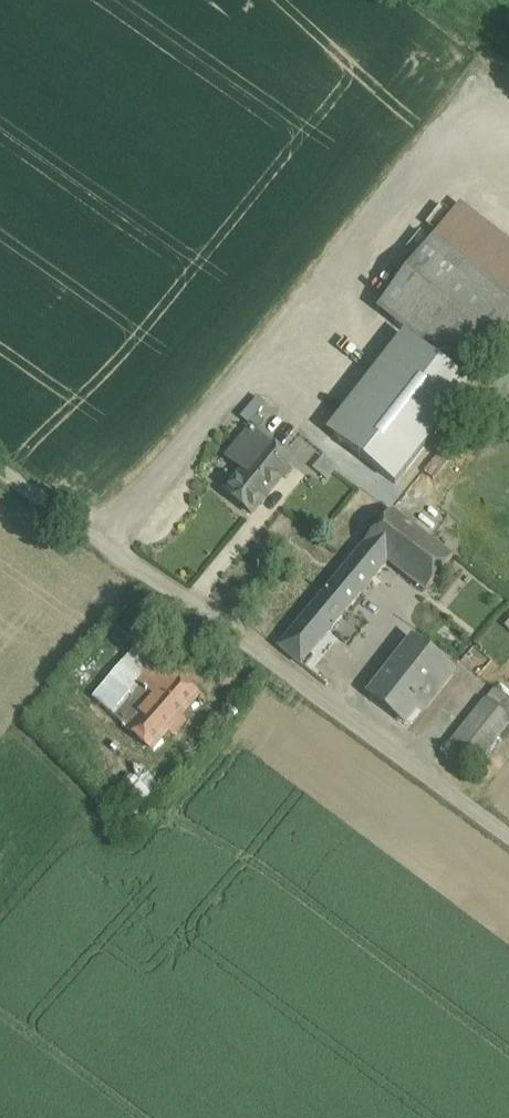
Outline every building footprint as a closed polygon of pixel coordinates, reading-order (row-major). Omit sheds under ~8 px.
[(432,240),(377,310),(464,378),(508,321),(508,301),(432,240)] [(403,337),(328,432),(394,483),(469,387),(403,337)] [(242,418),(251,425),(265,404),(255,398),(242,418)] [(292,465),(251,430),(227,459),(242,472),(225,493),(251,515),(292,465)] [(302,666),(341,619),(388,563),(415,529),(392,512),(279,648),(302,666)] [(415,529),(388,563),(425,592),(452,558),(415,529)] [(452,673),(412,641),(370,695),(399,718),(411,703),(422,711),(452,673)] [(196,695),(156,663),(138,685),(155,698),(129,730),(153,749),(196,695)] [(448,748),(473,769),(508,724),(508,719),(504,715),(508,709),(508,700),(495,688),(486,700),(448,748)]
